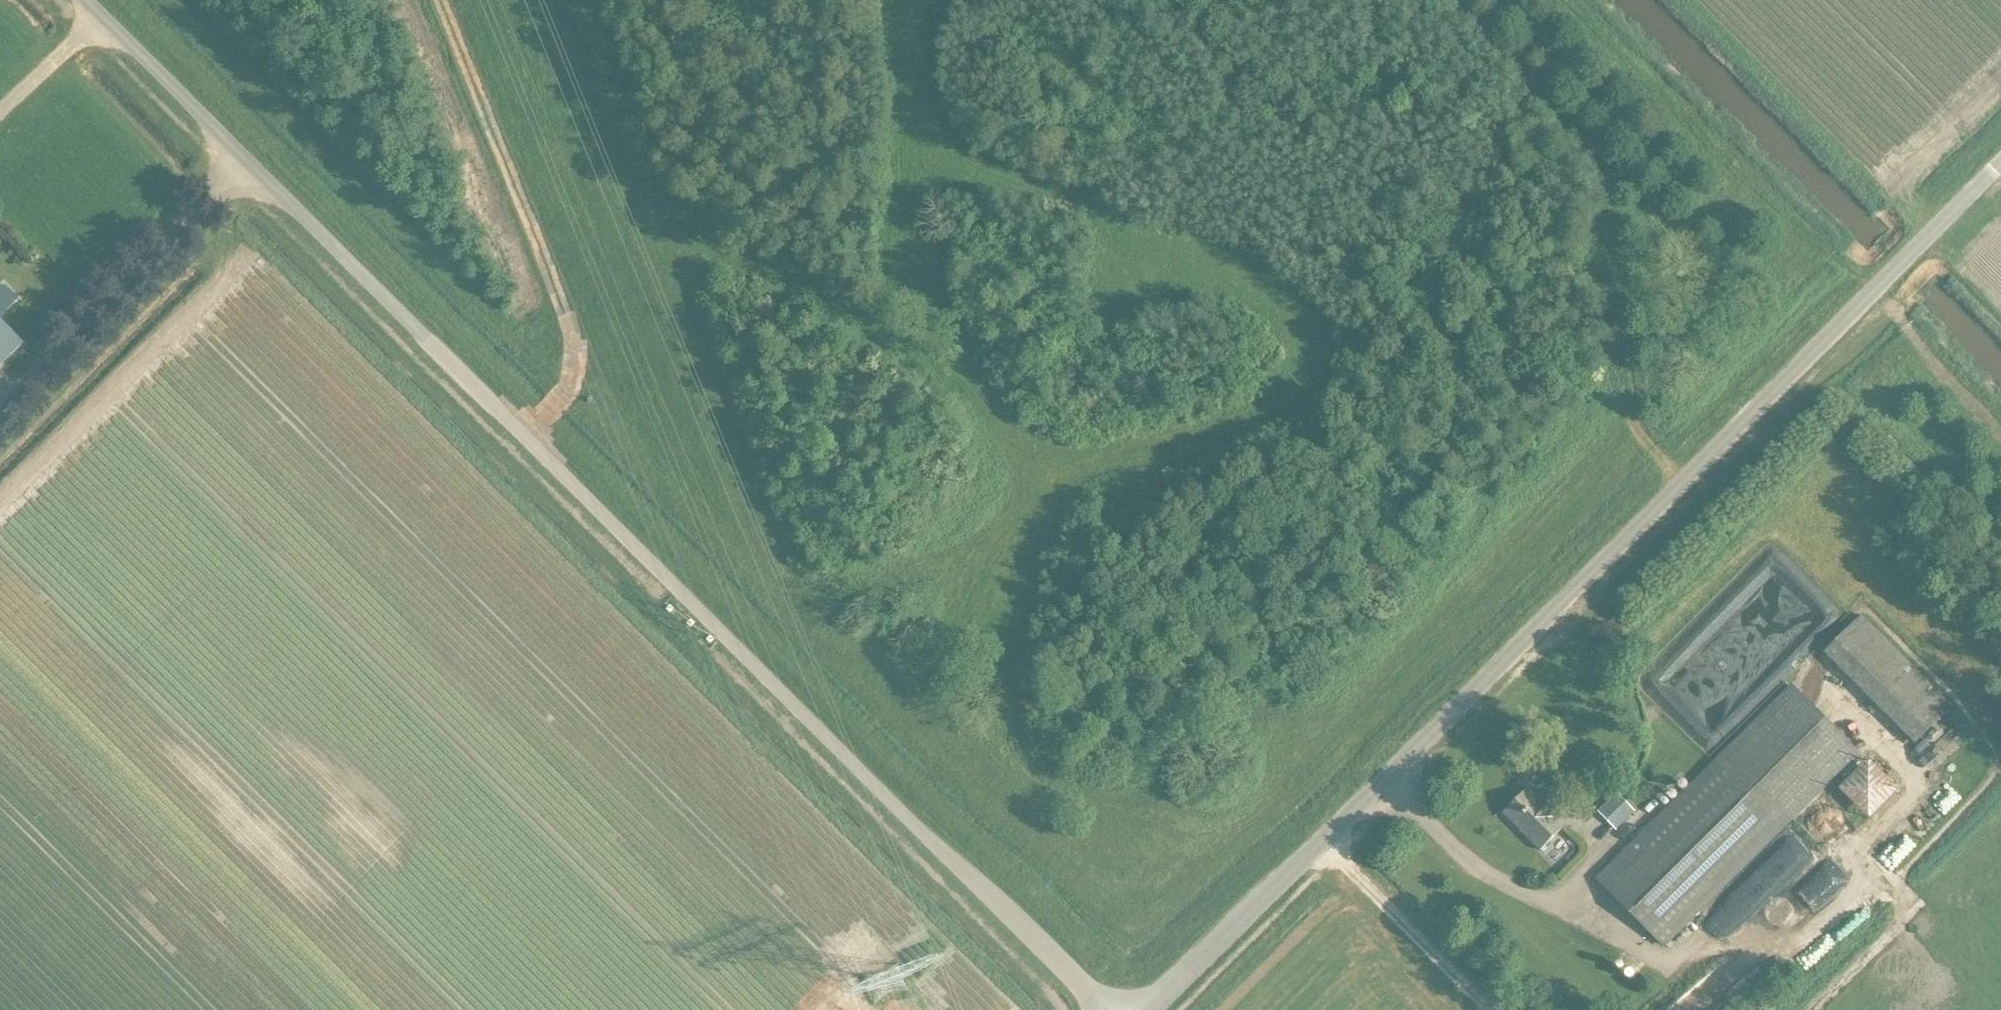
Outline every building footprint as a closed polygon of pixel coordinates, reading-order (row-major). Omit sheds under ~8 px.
[(12,305),(0,292),(0,316),(12,305)] [(17,349),(0,332),(0,365),(17,349)] [(1820,655),(1911,746),(1948,709),(1857,618),(1820,655)] [(1665,707),(1664,714),(1664,718),(1665,722),(1666,726),(1668,730),(1670,734),(1673,738),(1677,741),(1681,744),(1686,746),(1691,748),(1695,749),(1698,749),(1703,748),(1708,747),(1712,746),(1716,743),(1720,740),(1723,737),(1726,734),(1728,730),(1730,725),(1731,721),(1732,717),(1732,713),(1731,710),(1730,706),(1729,702),(1727,698),(1725,695),(1722,692),(1719,689),(1715,686),(1712,684),(1708,683),(1704,682),(1700,681),(1696,681),(1693,681),(1688,683),(1685,684),(1681,685),(1679,687),(1676,689),(1674,691),(1671,694),(1669,698),(1667,701),(1666,704),(1665,707)] [(1594,881),(1662,949),(1855,756),(1787,689),(1594,881)] [(1525,791),(1499,816),(1500,817),(1501,816),(1537,852),(1536,853),(1537,854),(1562,829),(1561,828),(1560,829),(1525,793),(1525,792),(1525,791)] [(1595,815),(1612,832),(1630,815),(1613,797),(1595,815)]
